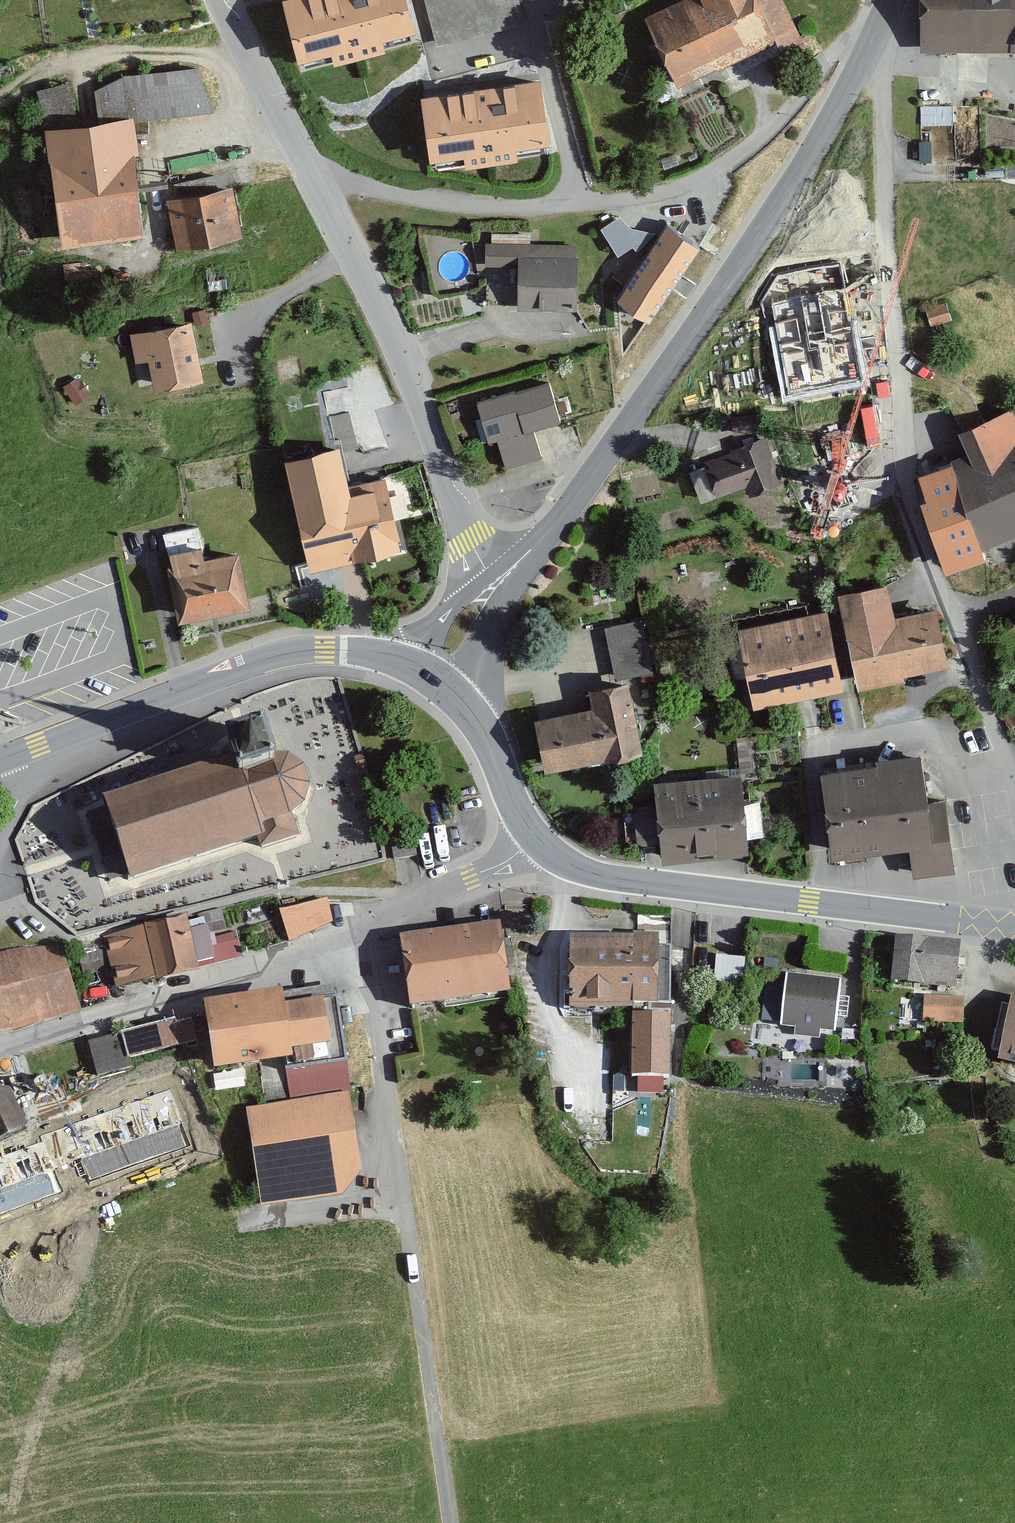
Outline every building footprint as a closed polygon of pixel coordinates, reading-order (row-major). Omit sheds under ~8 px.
[(283,2),(299,65),(332,56),(334,67),(386,54),(383,44),(415,36),(406,0),(291,0),(283,2)] [(523,18),(519,0),(426,0),(435,38),(523,18)] [(650,14),(682,84),(789,37),(772,0),(682,0),(650,14)] [(921,49),(1014,51),(1014,0),(922,0),(921,49)] [(71,77),(39,83),(43,110),(76,104),(71,77)] [(541,83),(421,100),(430,164),(464,159),(466,170),(518,163),(517,153),(550,148),(541,83)] [(133,119),(45,131),(61,251),(146,240),(135,156),(138,156),(133,119)] [(235,189),(167,202),(176,251),(244,238),(235,189)] [(699,241),(667,220),(618,292),(650,313),(699,241)] [(580,238),(484,239),(484,266),(523,266),(523,302),(580,302),(580,238)] [(84,263),(63,265),(65,281),(86,279),(84,263)] [(853,283),(766,301),(785,393),(872,375),(853,283)] [(953,320),(946,303),(925,311),(931,328),(953,320)] [(193,320),(128,331),(133,360),(150,358),(155,388),(204,380),(193,320)] [(554,375),(470,399),(483,440),(496,437),(505,469),(545,457),(537,429),(568,420),(554,375)] [(924,471),(956,550),(1014,526),(1014,402),(959,425),(970,453),(924,471)] [(764,429),(701,450),(714,491),(746,481),(751,495),(782,485),(764,429)] [(339,443),(287,454),(310,565),(401,546),(388,482),(349,490),(339,443)] [(204,540),(171,547),(186,620),(252,606),(240,547),(207,554),(204,540)] [(890,577),(839,588),(860,682),(952,661),(939,602),(898,612),(890,577)] [(828,608),(738,623),(752,704),(841,689),(828,608)] [(644,621),(600,628),(608,675),(651,668),(644,621)] [(592,705),(536,715),(545,765),(644,746),(631,677),(589,685),(592,705)] [(1003,710),(1014,738),(1014,705),(1003,710)] [(226,735),(233,757),(102,799),(115,840),(129,880),(257,838),(260,848),(298,836),(292,815),(304,805),(309,787),(304,768),(289,757),(277,755),(267,722),(226,735)] [(751,737),(736,739),(740,771),(754,770),(751,737)] [(878,761),(826,769),(839,854),(914,842),(918,870),(957,864),(946,798),(938,799),(929,743),(877,752),(878,761)] [(742,773),(648,783),(651,810),(633,812),(637,843),(653,841),(656,867),(752,857),(742,773)] [(392,847),(394,859),(418,855),(415,843),(392,847)] [(328,895),(280,909),(289,938),(337,923),(328,895)] [(639,934),(572,934),(572,1005),(670,1006),(671,915),(639,915),(639,934)] [(188,919),(105,936),(116,986),(199,969),(196,961),(190,931),(188,919)] [(508,922),(401,936),(411,1009),(518,995),(508,922)] [(229,923),(190,931),(196,961),(235,953),(229,923)] [(929,938),(897,935),(893,981),(916,983),(918,983),(962,987),(966,941),(944,939),(929,938)] [(0,954),(0,1035),(85,1014),(67,938),(0,954)] [(746,955),(714,953),(713,982),(745,983),(746,955)] [(842,978),(787,972),(782,1028),(836,1033),(839,1011),(842,978)] [(285,987),(205,998),(215,1072),(281,1062),(286,1094),(352,1084),(335,1003),(289,1009),(285,987)] [(965,997),(924,993),(921,1023),(962,1027),(965,997)] [(1014,995),(1003,1060),(1014,1062),(1014,995)] [(1002,1050),(1009,1001),(999,1000),(992,1049),(1002,1050)] [(669,1010),(632,1011),(633,1089),(671,1088),(669,1010)] [(181,1018),(93,1042),(101,1070),(189,1047),(181,1018)] [(0,1077),(0,1140),(31,1125),(5,1074),(0,1077)] [(47,1117),(85,1107),(79,1083),(41,1093),(47,1117)] [(352,1084),(286,1094),(242,1100),(256,1206),(347,1194),(365,1171),(352,1084)] [(191,1146),(170,1089),(68,1126),(89,1183),(191,1146)] [(0,1157),(0,1214),(60,1192),(41,1142),(0,1157)]
